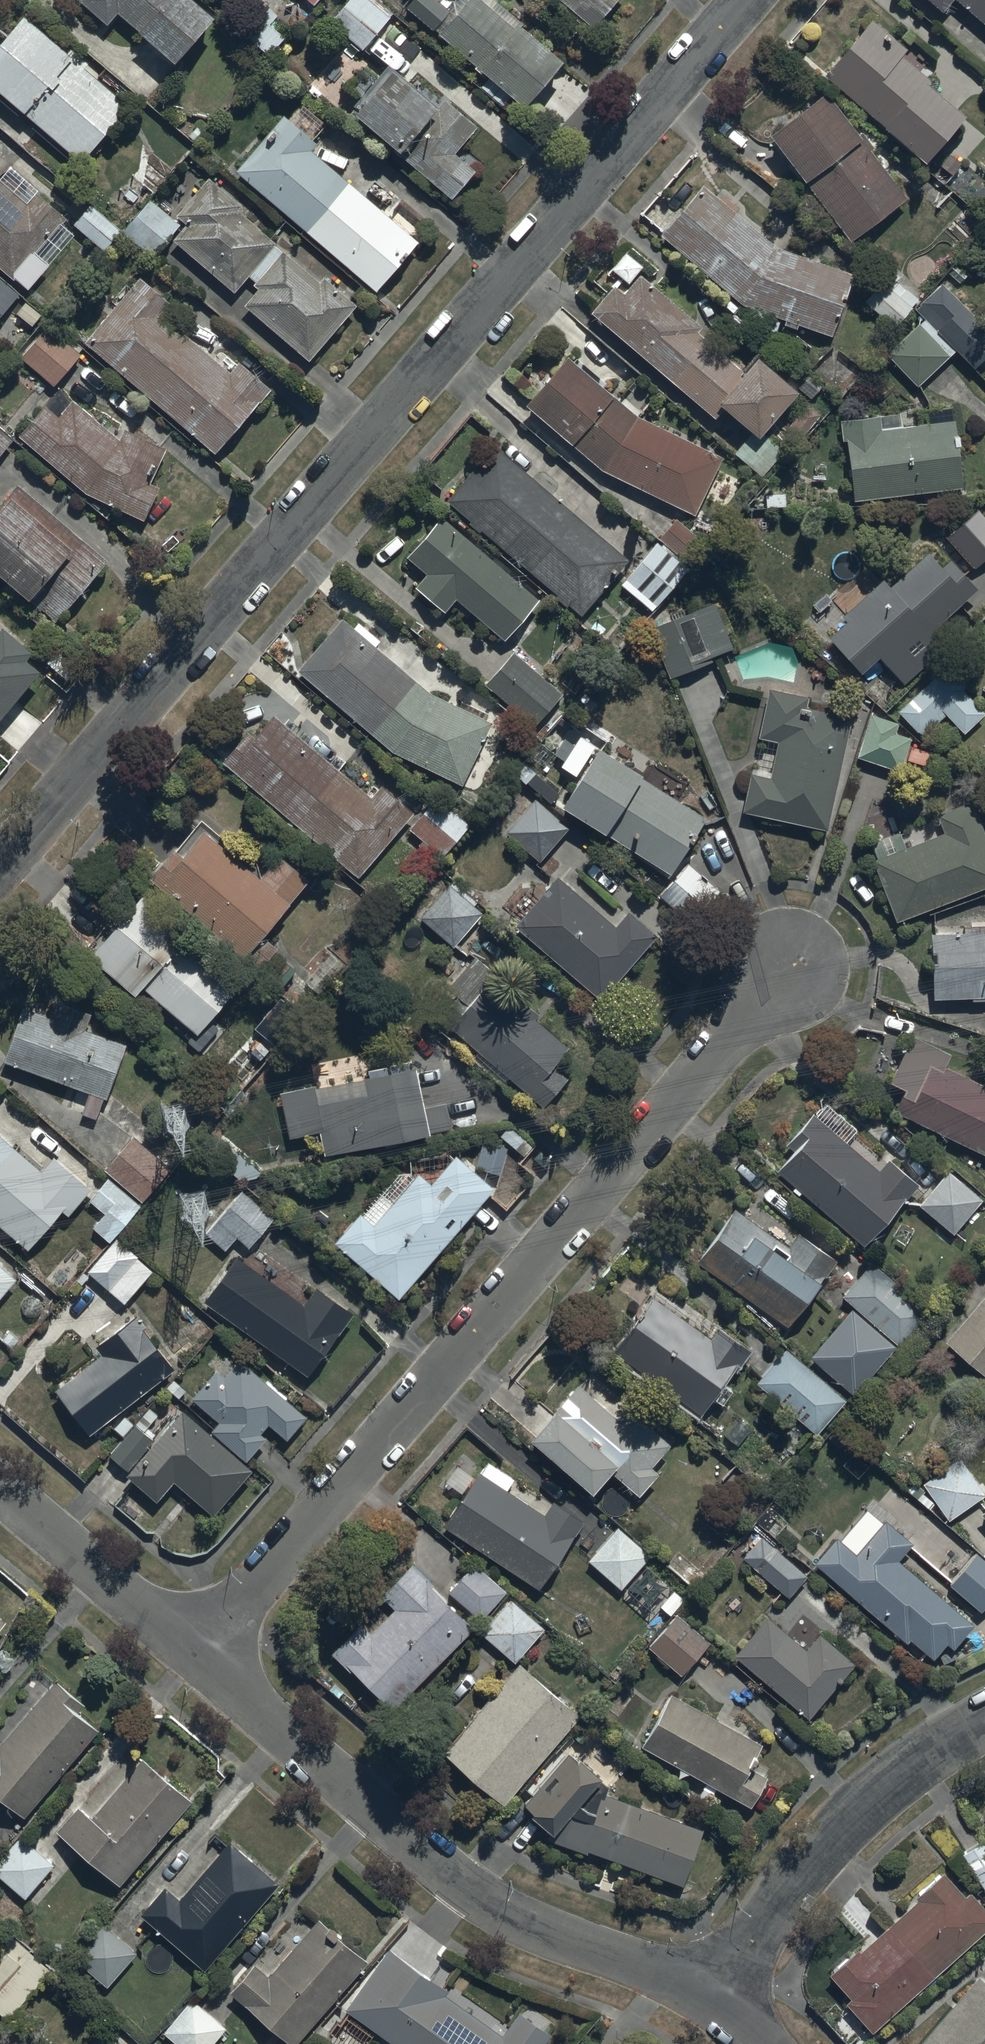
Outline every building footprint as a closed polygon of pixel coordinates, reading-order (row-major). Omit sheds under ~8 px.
[(198,0),(82,0),(110,23),(118,12),(178,61),(216,15),(198,0)] [(285,36),(270,24),(278,15),(259,0),(256,0),(235,26),(270,54),(285,36)] [(377,0),(348,0),(331,19),(353,39),(342,52),(352,60),(393,14),(377,0)] [(407,7),(435,29),(449,11),(446,9),(453,0),(413,0),(407,7)] [(439,33),(491,77),(481,89),(502,106),(511,95),(526,108),(565,62),(496,0),(467,0),(439,33)] [(598,26),(620,0),(567,0),(598,26)] [(943,11),(953,0),(931,0),(943,11)] [(984,24),(984,0),(957,0),(984,24)] [(0,43),(0,90),(84,161),(130,107),(84,69),(89,63),(71,49),(68,53),(24,15),(0,43)] [(873,17),(825,73),(928,162),(968,115),(930,82),(933,78),(924,70),(933,59),(914,43),(910,49),(873,17)] [(390,67),(351,113),(453,197),(475,170),(455,154),(477,127),(444,99),(437,106),(390,67)] [(828,92),(774,133),(852,241),(910,199),(872,149),(875,146),(865,134),(862,136),(828,92)] [(284,116),(238,171),(377,292),(421,241),(312,150),(318,144),(284,116)] [(29,289),(75,237),(60,223),(64,217),(10,168),(0,179),(0,265),(29,289)] [(188,224),(174,239),(235,292),(249,276),(256,283),(254,286),(258,289),(245,305),(310,362),(359,306),(326,277),(322,282),(275,247),(277,244),(239,210),(242,206),(210,178),(178,214),(188,224)] [(703,184),(660,234),(744,305),(770,315),(765,330),(775,334),(780,320),(834,339),(857,274),(776,245),(703,184)] [(180,224),(149,198),(128,225),(158,250),(180,224)] [(91,206),(72,227),(102,254),(121,234),(91,206)] [(626,252),(611,269),(629,284),(644,267),(626,252)] [(753,430),(734,453),(763,476),(784,450),(771,439),(769,443),(762,437),(800,390),(758,356),(746,370),(699,331),(703,326),(640,275),(625,293),(615,285),(593,313),(717,418),(726,408),(753,430)] [(0,278),(0,317),(19,295),(0,278)] [(140,278),(85,340),(216,452),(271,389),(239,361),(231,371),(165,314),(172,305),(140,278)] [(883,281),(865,300),(895,327),(919,300),(898,281),(892,289),(883,281)] [(890,353),(919,383),(956,348),(975,368),(984,358),(984,325),(942,281),(915,307),(926,318),(890,353)] [(51,321),(21,356),(54,385),(81,353),(78,351),(81,348),(51,321)] [(569,356),(529,403),(604,470),(697,513),(724,455),(639,415),(569,356)] [(46,402),(19,434),(89,490),(146,519),(162,488),(150,482),(167,449),(125,428),(120,438),(73,400),(61,414),(46,402)] [(822,415),(808,402),(785,429),(798,441),(822,415)] [(847,438),(855,501),(964,488),(954,407),(924,410),(926,424),(902,426),(901,414),(842,421),(844,439),(847,438)] [(15,440),(0,426),(0,456),(15,440)] [(493,446),(448,500),(583,614),(629,560),(493,446)] [(0,508),(0,572),(59,620),(108,560),(18,486),(0,508)] [(543,598),(442,516),(409,556),(428,572),(416,587),(445,611),(456,598),(508,641),(543,598)] [(707,546),(676,520),(622,584),(654,611),(707,546)] [(859,674),(880,655),(905,683),(951,642),(937,627),(979,589),(952,559),(943,568),(929,552),(890,587),(883,579),(823,634),(859,674)] [(709,656),(734,647),(717,604),(651,629),(670,679),(711,662),(709,656)] [(341,618),(300,668),(374,733),(394,752),(462,785),(493,722),(488,719),(490,714),(462,701),(459,706),(430,692),(376,648),(382,641),(359,622),(354,628),(341,618)] [(41,671),(27,660),(33,653),(3,627),(0,631),(0,719),(41,671)] [(563,694),(515,652),(486,685),(535,727),(563,694)] [(899,711),(925,737),(947,715),(965,733),(984,714),(984,713),(964,691),(971,685),(948,662),(899,711)] [(752,773),(743,810),(828,829),(853,717),(807,706),(809,697),(770,688),(759,738),(778,742),(770,777),(752,773)] [(873,714),(858,756),(900,772),(904,759),(927,767),(932,754),(910,746),(912,739),(896,733),(900,723),(873,714)] [(247,732),(223,761),(359,877),(414,813),(382,785),(372,797),(309,744),(315,737),(290,717),(285,723),(276,716),(256,739),(247,732)] [(599,747),(563,805),(672,872),(706,817),(642,778),(644,775),(599,747)] [(524,784),(527,782),(551,803),(560,792),(525,762),(513,775),(524,784)] [(436,797),(409,828),(444,857),(471,826),(436,797)] [(569,827),(536,799),(507,833),(540,861),(569,827)] [(897,920),(984,886),(984,834),(972,801),(938,814),(945,833),(908,847),(902,832),(871,843),(878,859),(874,861),(897,920)] [(171,843),(144,875),(278,990),(294,970),(256,937),(306,879),(279,856),(261,878),(204,829),(184,853),(171,843)] [(721,888),(688,862),(662,897),(695,922),(721,888)] [(557,877),(516,925),(604,1001),(659,936),(631,911),(616,928),(557,877)] [(446,890),(421,917),(452,947),(477,920),(446,890)] [(145,892),(92,955),(139,995),(146,987),(199,1031),(240,983),(186,938),(192,931),(145,892)] [(933,997),(974,996),(974,1000),(984,1000),(984,932),(931,933),(933,997)] [(496,972),(476,955),(449,987),(459,995),(440,1017),(544,1107),(569,1078),(555,1066),(570,1049),(489,980),(496,972)] [(23,1006),(3,1063),(81,1090),(74,1110),(95,1118),(103,1097),(107,1099),(126,1046),(85,1032),(91,1015),(59,1003),(54,1017),(23,1006)] [(891,1101),(984,1147),(984,1079),(943,1058),(949,1045),(912,1027),(889,1074),(901,1080),(891,1101)] [(324,1132),(328,1153),(454,1128),(448,1102),(426,1106),(418,1065),(279,1093),(288,1139),(324,1132)] [(795,1150),(777,1171),(864,1246),(919,1184),(890,1158),(880,1170),(814,1113),(787,1143),(795,1150)] [(92,1187),(53,1155),(42,1168),(0,1134),(0,1224),(30,1249),(62,1210),(69,1216),(92,1187)] [(169,1169),(134,1137),(105,1170),(140,1202),(169,1169)] [(507,1146),(483,1140),(476,1168),(499,1174),(507,1146)] [(267,1171),(236,1142),(219,1161),(241,1182),(258,1180),(267,1171)] [(400,1298),(494,1188),(456,1156),(432,1184),(420,1173),(415,1179),(405,1170),(367,1215),(363,1212),(336,1243),(400,1298)] [(947,1172),(919,1206),(956,1236),(984,1203),(947,1172)] [(140,1207),(108,1179),(89,1200),(105,1214),(94,1226),(111,1241),(140,1207)] [(274,1217),(242,1191),(206,1232),(227,1250),(238,1236),(249,1246),(274,1217)] [(788,1247),(737,1208),(699,1257),(788,1326),(838,1262),(800,1233),(788,1247)] [(115,1239),(86,1270),(124,1302),(151,1271),(115,1239)] [(238,1256),(205,1301),(309,1376),(355,1313),(317,1286),(304,1304),(238,1256)] [(0,1264),(0,1297),(17,1278),(0,1264)] [(872,1264),(843,1296),(901,1347),(930,1315),(872,1264)] [(944,1342),(984,1374),(984,1293),(944,1342)] [(652,1295),(612,1350),(702,1414),(738,1363),(741,1365),(751,1350),(721,1329),(713,1339),(652,1295)] [(89,1435),(174,1368),(125,1306),(105,1321),(113,1332),(96,1346),(102,1354),(54,1391),(89,1435)] [(896,1347),(852,1309),(813,1355),(854,1394),(896,1347)] [(845,1401),(786,1349),(757,1381),(816,1434),(845,1401)] [(217,1372),(194,1398),(220,1422),(212,1431),(246,1461),(266,1438),(262,1434),(270,1424),(287,1439),(307,1418),(241,1360),(225,1379),(217,1372)] [(580,1385),(533,1438),(594,1494),(614,1471),(639,1494),(658,1472),(652,1467),(672,1446),(628,1406),(617,1418),(580,1385)] [(131,1469),(154,1440),(145,1431),(158,1415),(149,1408),(111,1453),(131,1469)] [(182,1410),(128,1475),(158,1501),(175,1481),(214,1514),(252,1469),(182,1410)] [(948,1520),(984,1495),(984,1492),(960,1455),(922,1481),(948,1520)] [(485,1460),(443,1525),(540,1588),(584,1522),(554,1502),(545,1515),(507,1490),(514,1479),(485,1460)] [(838,1538),(816,1563),(936,1658),(947,1644),(954,1650),(974,1624),(900,1559),(914,1543),(888,1520),(857,1555),(838,1538)] [(618,1528),(589,1561),(622,1590),(651,1557),(618,1528)] [(760,1537),(742,1558),(790,1597),(807,1576),(760,1537)] [(950,1584),(983,1611),(984,1608),(984,1561),(976,1554),(950,1584)] [(393,1710),(473,1629),(431,1586),(433,1584),(411,1562),(377,1596),(392,1611),(370,1632),(361,1623),(333,1650),(393,1710)] [(482,1620),(507,1590),(474,1563),(449,1593),(482,1620)] [(545,1627),(511,1598),(482,1632),(516,1661),(545,1627)] [(675,1613),(648,1646),(684,1677),(712,1644),(675,1613)] [(768,1617),(735,1656),(810,1719),(857,1664),(820,1633),(807,1649),(768,1617)] [(506,1804),(580,1714),(517,1662),(443,1752),(506,1804)] [(27,1818),(101,1731),(79,1713),(86,1705),(55,1679),(0,1743),(0,1796),(27,1818)] [(669,1695),(641,1747),(753,1806),(768,1777),(753,1769),(765,1746),(669,1695)] [(554,1834),(549,1840),(587,1854),(589,1850),(684,1886),(704,1828),(608,1795),(611,1786),(599,1782),(603,1778),(570,1753),(524,1802),(533,1811),(531,1813),(554,1834)] [(77,1804),(56,1829),(122,1884),(191,1801),(141,1759),(92,1817),(77,1804)] [(0,1860),(0,1876),(26,1898),(54,1865),(19,1836),(0,1860)] [(960,1853),(984,1890),(984,1847),(980,1840),(960,1853)] [(167,1887),(144,1914),(205,1969),(279,1884),(231,1842),(181,1899),(167,1887)] [(984,1928),(984,1910),(968,1892),(963,1896),(940,1871),(913,1896),(917,1900),(860,1951),(857,1948),(829,1974),(851,1998),(845,2004),(871,2032),(984,1928)] [(368,1961),(318,1917),(268,1976),(254,1964),(231,1992),(293,2043),(297,2043),(368,1961)] [(102,1923),(73,1956),(106,1985),(135,1952),(102,1923)] [(52,1970),(6,1930),(0,1937),(0,2009),(10,2018),(52,1970)] [(349,2008),(400,2043),(548,2043),(554,2036),(519,2011),(503,2034),(445,1993),(447,1990),(390,1949),(349,2008)] [(976,1977),(921,2043),(984,2043),(984,1984),(976,1977)] [(164,2032),(178,2043),(213,2043),(227,2028),(193,1998),(164,2032)]
